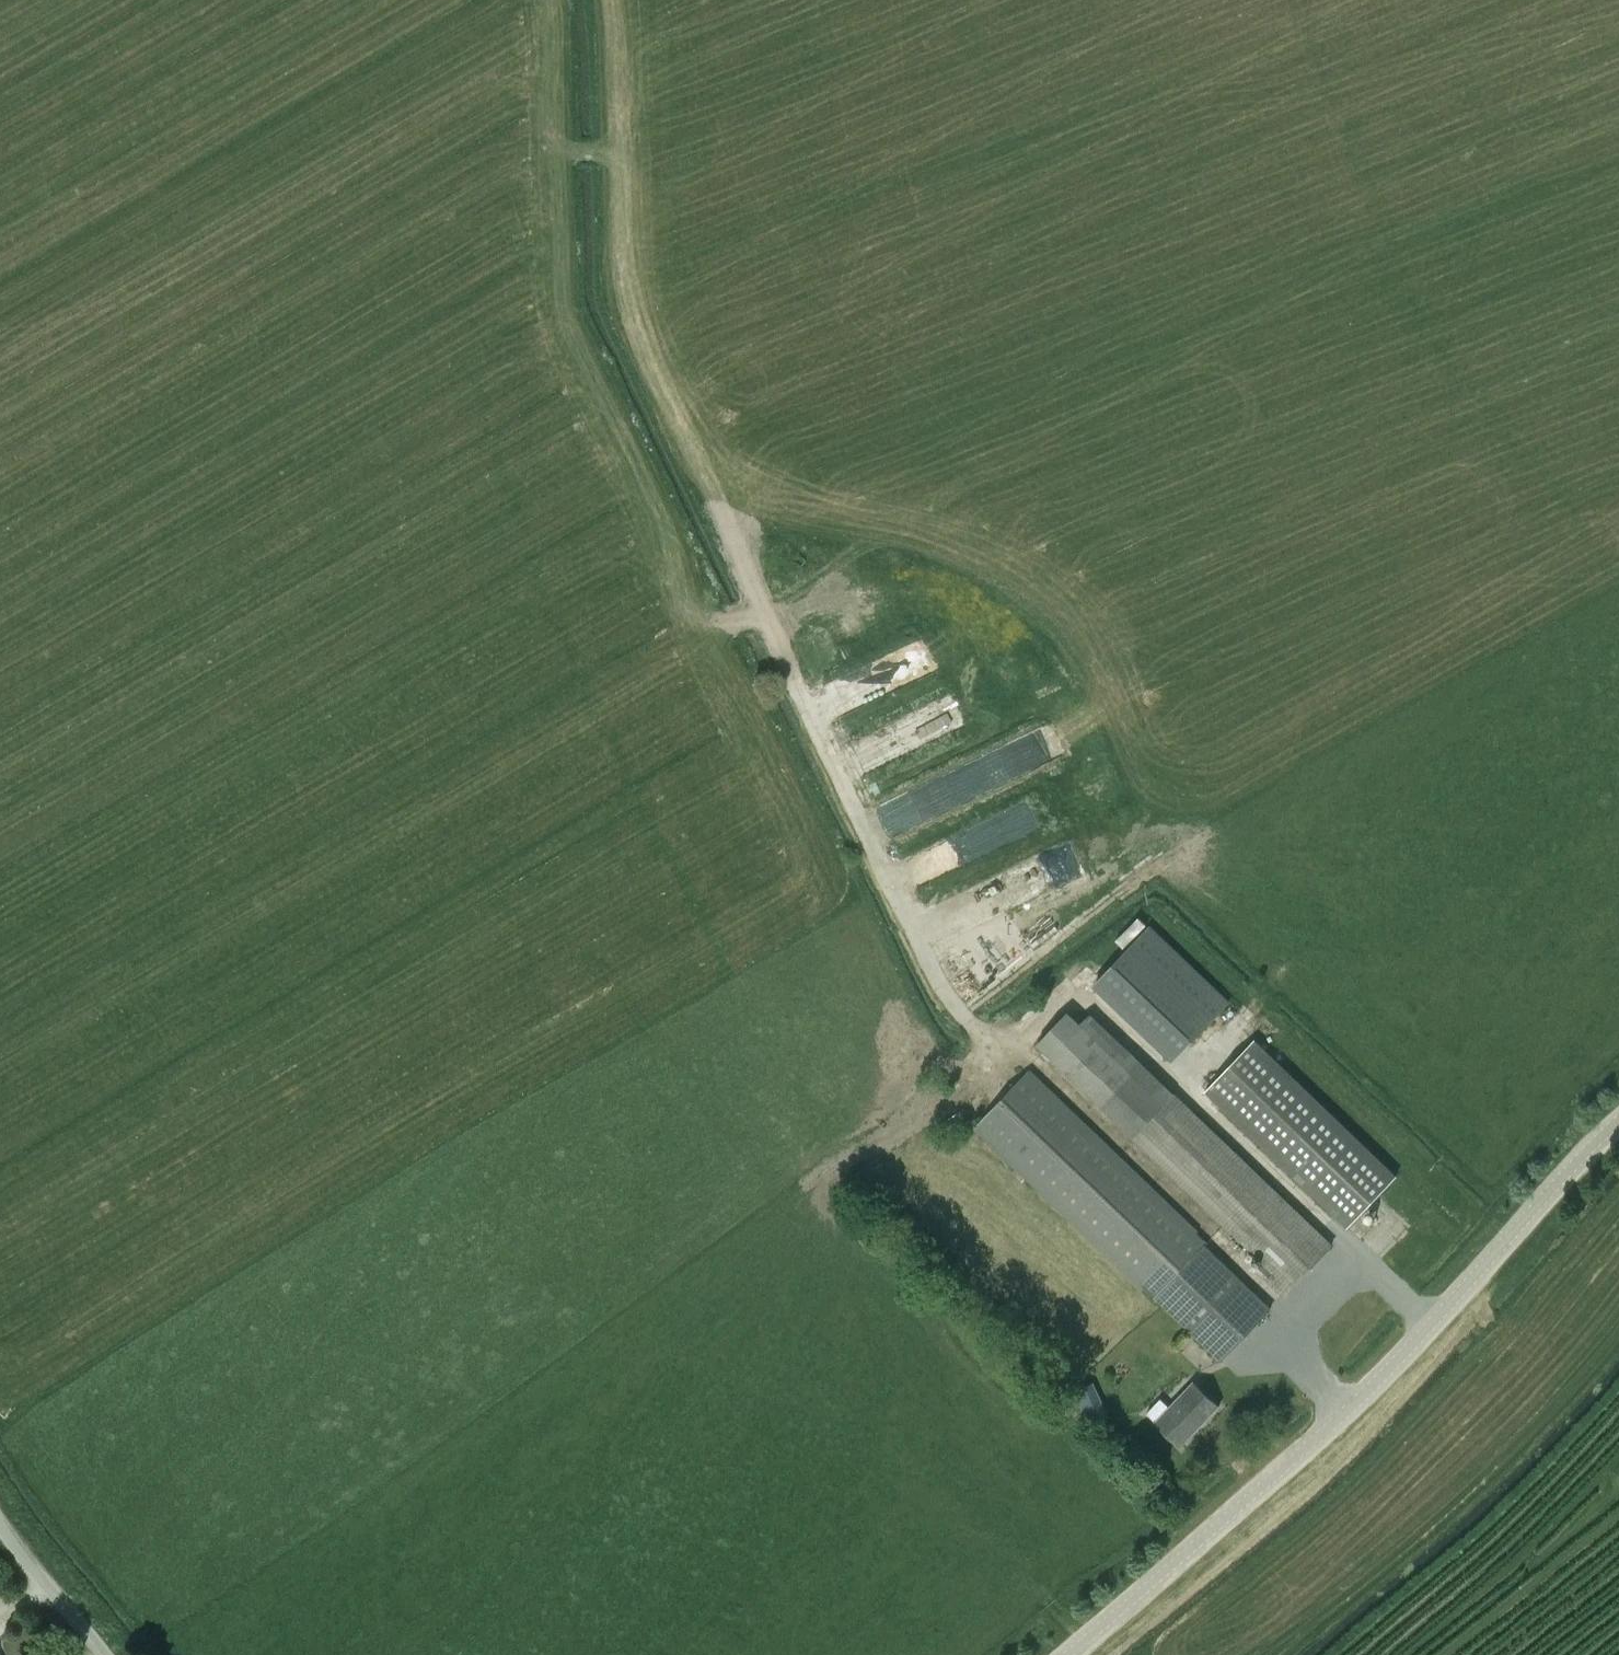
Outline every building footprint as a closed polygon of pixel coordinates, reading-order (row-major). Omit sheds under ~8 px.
[(1173,1061),(1229,1006),(1152,928),(1096,984),(1173,1061)] [(1081,1023),(1068,1012),(1037,1045),(1134,1138),(1133,1139),(1272,1273),(1266,1280),(1283,1297),(1334,1244),(1175,1092),(1174,1093),(1092,1013),(1081,1023)] [(1257,1040),(1205,1092),(1348,1228),(1398,1176),(1257,1040)] [(1222,1361),(1233,1349),(1270,1309),(1207,1246),(1211,1242),(1029,1071),(976,1126),(1156,1299),(1222,1361)] [(1161,1399),(1147,1414),(1156,1422),(1181,1446),(1219,1406),(1194,1382),(1170,1407),(1161,1399)]
